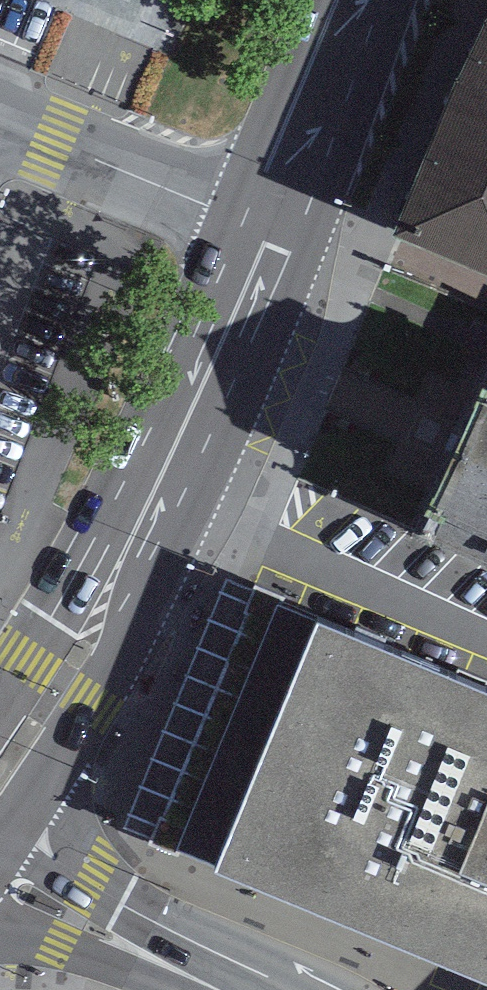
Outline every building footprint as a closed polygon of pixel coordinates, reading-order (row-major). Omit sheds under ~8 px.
[(481,27),(388,243),(486,284),(486,21),(481,27)] [(483,404),(436,515),(448,518),(432,547),(486,572),(486,406),(483,404)] [(313,635),(214,879),(486,989),(486,704),(313,635)]
